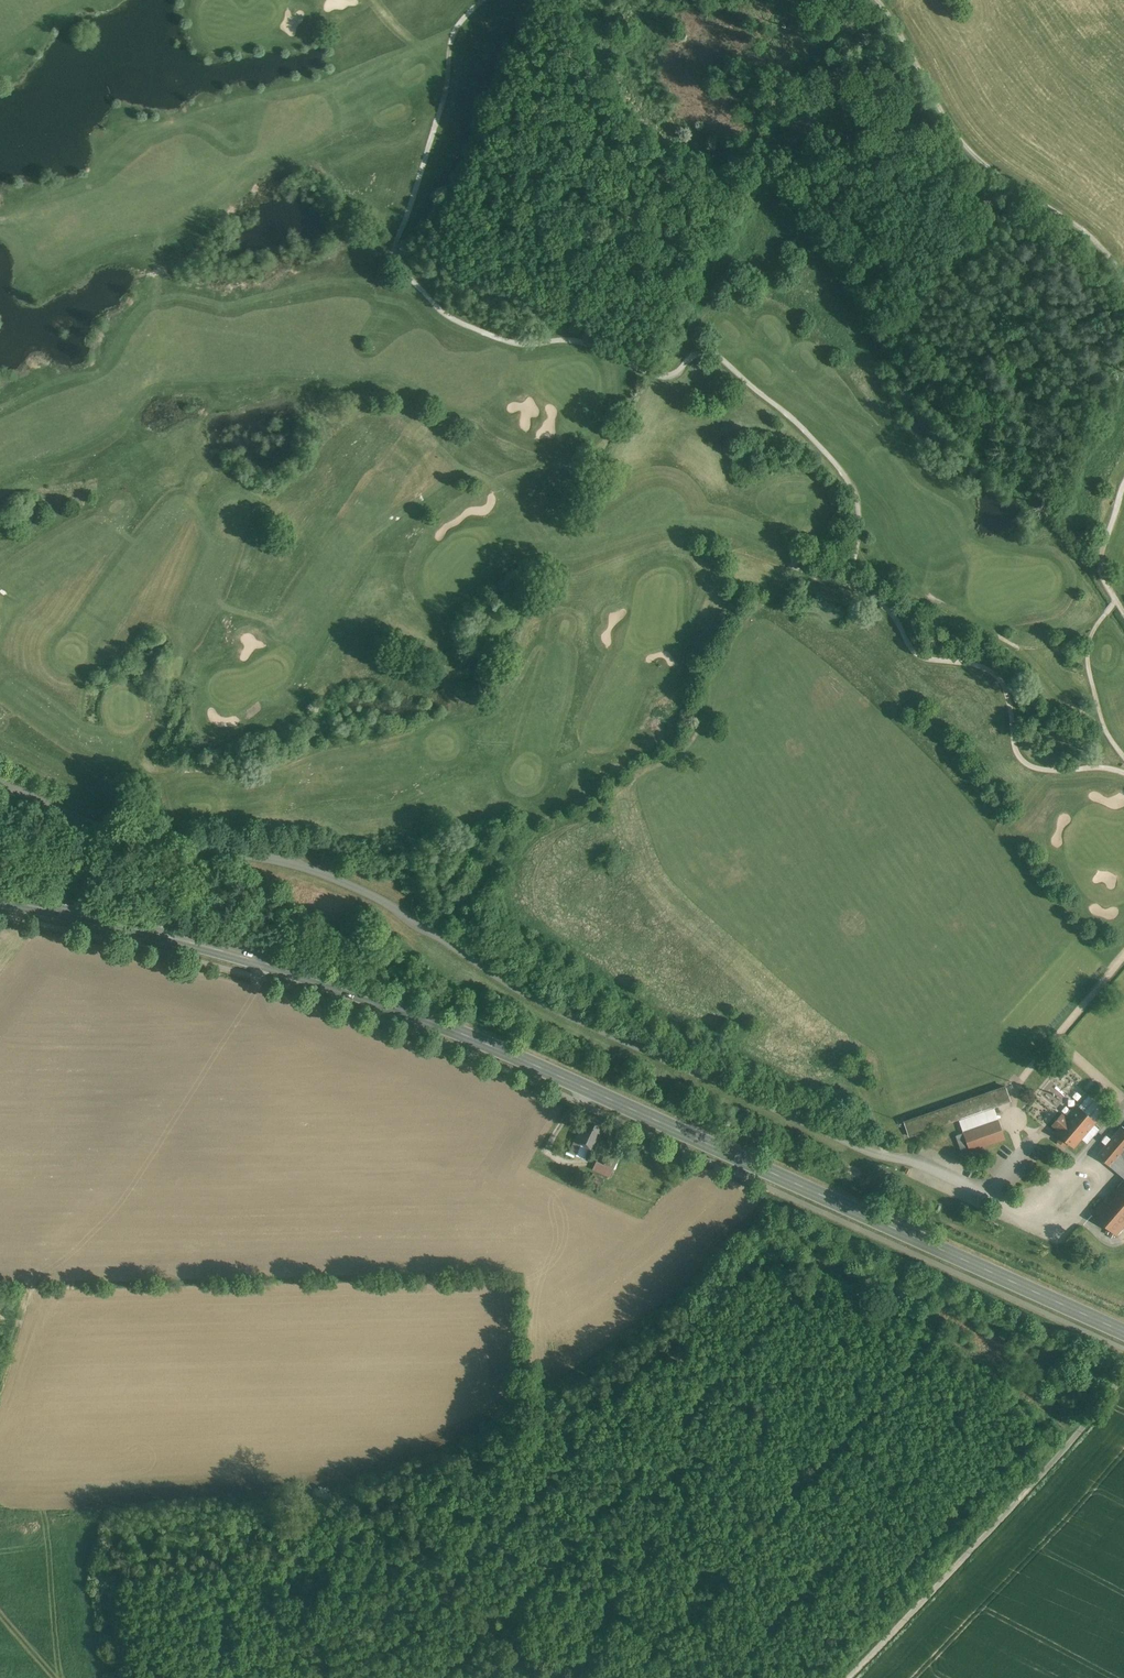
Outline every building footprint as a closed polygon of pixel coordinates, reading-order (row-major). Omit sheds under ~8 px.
[(1061,1088),(1045,1083),(1041,1098),(1057,1103),(1061,1088)] [(1006,1087),(911,1119),(916,1133),(1010,1100),(1006,1087)] [(1077,1106),(1066,1119),(1061,1114),(1053,1124),(1058,1129),(1056,1131),(1073,1146),(1095,1121),(1077,1106)] [(606,1124),(586,1115),(574,1140),(580,1143),(594,1150),(606,1124)] [(911,1119),(904,1122),(908,1136),(916,1133),(911,1119)] [(996,1122),(965,1132),(970,1149),(1001,1138),(996,1122)] [(1097,1155),(1110,1166),(1123,1150),(1123,1128),(1122,1126),(1097,1155)] [(580,1143),(574,1140),(569,1152),(575,1155),(580,1143)] [(609,1165),(597,1159),(593,1168),(605,1174),(609,1165)] [(593,1171),(589,1181),(599,1185),(603,1176),(593,1171)] [(1117,1187),(1119,1189),(1107,1203),(1104,1201),(1092,1215),(1115,1235),(1123,1225),(1123,1179),(1117,1187)]
